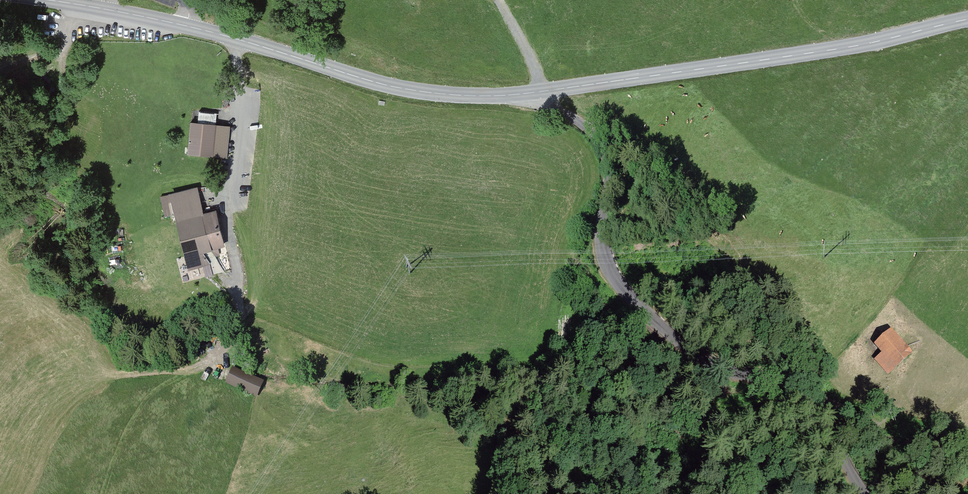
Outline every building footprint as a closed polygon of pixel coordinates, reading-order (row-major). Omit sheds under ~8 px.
[(188,154),(226,158),(230,127),(192,122),(188,154)] [(214,212),(201,216),(193,188),(168,196),(190,268),(209,262),(208,258),(214,256),(212,247),(223,243),(214,212)] [(914,348),(888,318),(868,335),(899,368),(912,356),(909,352),(914,348)] [(261,396),(267,382),(238,371),(233,385),(261,396)]
